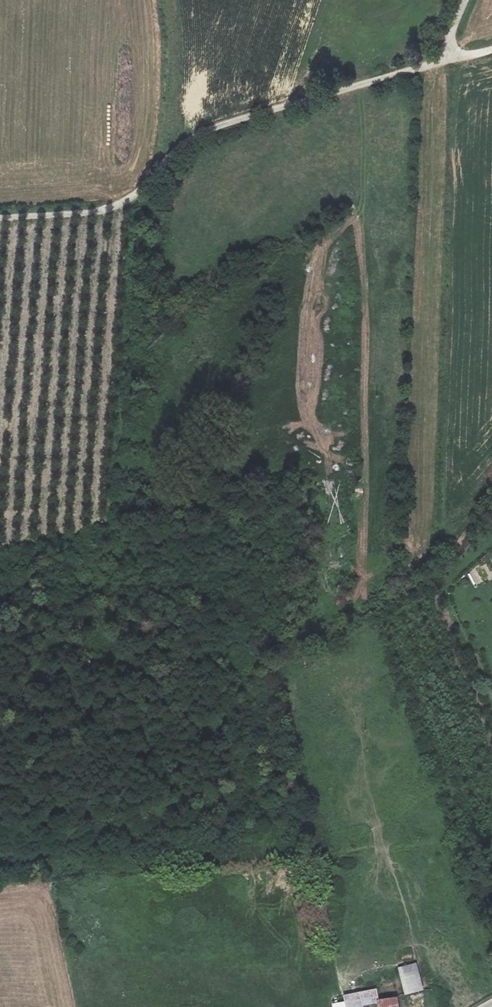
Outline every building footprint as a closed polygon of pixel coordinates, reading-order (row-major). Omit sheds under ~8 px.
[(415,962),(398,968),(405,995),(423,990),(415,962)] [(346,1006),(362,1006),(362,1005),(378,1002),(378,1006),(398,1006),(396,998),(378,1001),(376,989),(344,996),(346,1006)]
